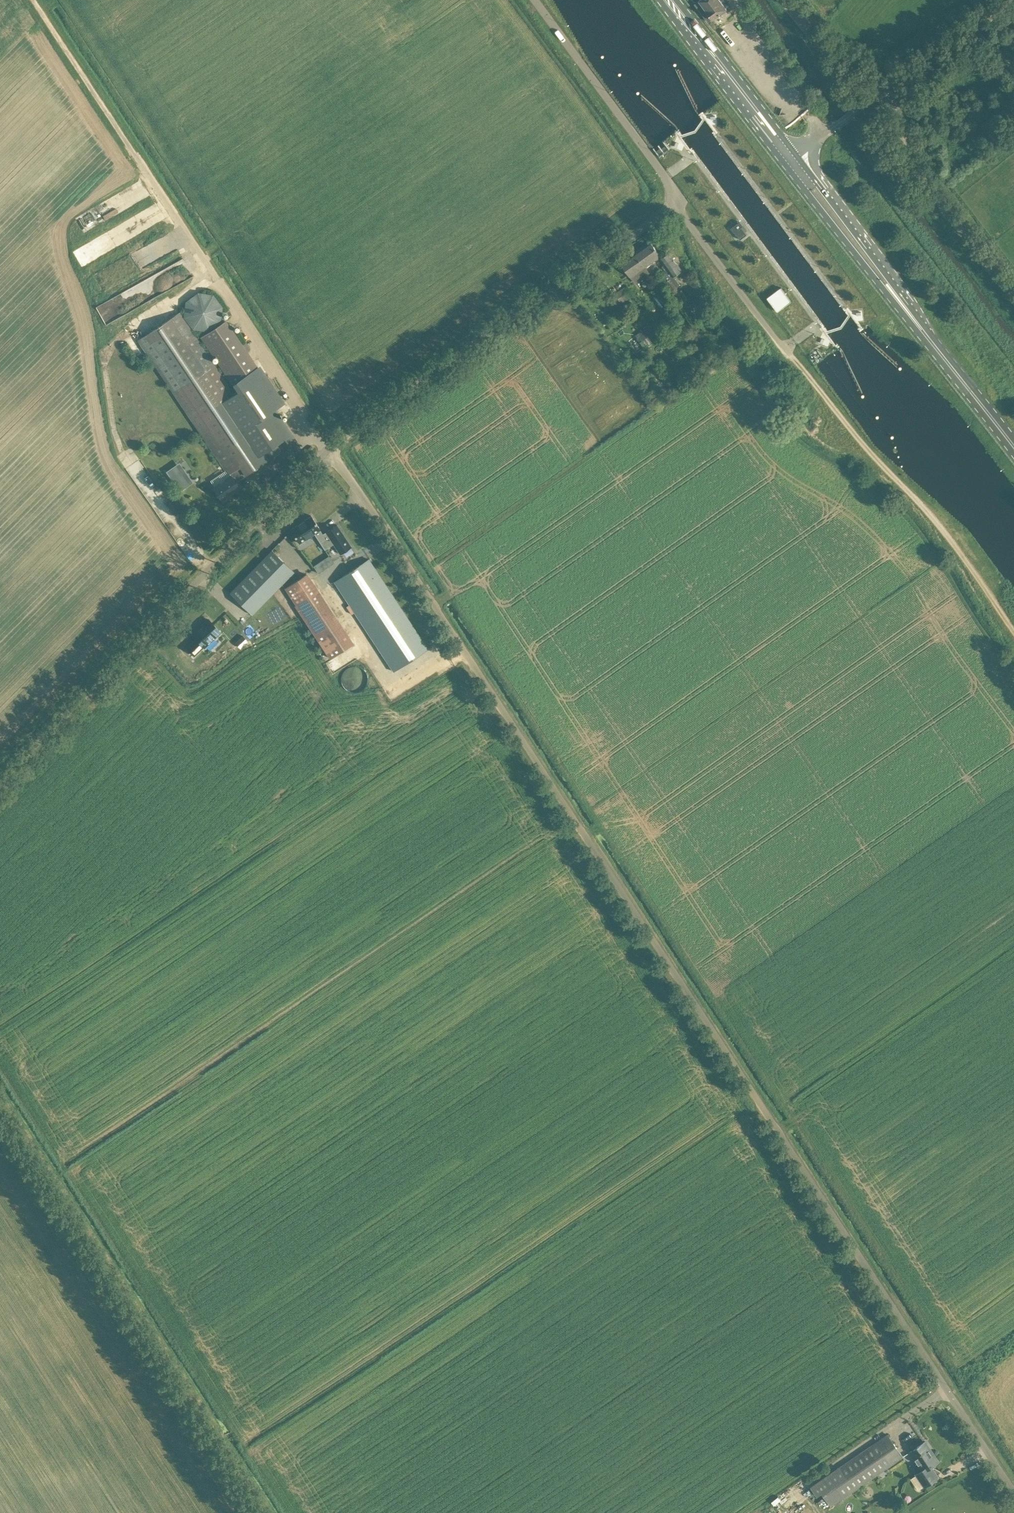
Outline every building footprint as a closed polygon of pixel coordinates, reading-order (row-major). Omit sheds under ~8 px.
[(707,21),(714,17),(717,23),(729,16),(719,0),(695,0),(707,21)] [(104,224),(104,215),(83,216),(83,224),(90,224),(104,224)] [(740,221),(731,228),(732,230),(733,230),(740,239),(747,235),(745,232),(747,231),(740,221)] [(114,245),(127,238),(122,229),(109,237),(114,245)] [(649,272),(645,267),(661,256),(650,241),(621,262),(635,282),(649,272)] [(163,276),(186,263),(178,249),(155,262),(157,271),(155,274),(158,278),(141,280),(137,288),(127,290),(109,301),(106,307),(103,306),(101,309),(103,320),(104,323),(119,321),(122,315),(123,315),(150,299),(152,295),(161,294),(159,291),(153,288),(157,280),(164,279),(163,276)] [(683,270),(678,264),(669,252),(661,258),(665,264),(663,266),(667,272),(664,280),(678,300),(684,296),(677,287),(680,284),(674,276),(683,270)] [(626,287),(613,296),(619,305),(632,295),(626,287)] [(791,301),(781,287),(767,297),(778,311),(791,301)] [(193,328),(208,331),(220,321),(223,306),(213,294),(198,291),(186,301),(184,316),(193,328)] [(238,390),(233,393),(179,312),(138,339),(225,469),(226,469),(231,475),(213,487),(223,502),(235,494),(233,492),(239,487),(235,481),(238,479),(238,480),(246,475),(246,474),(296,441),(275,409),(284,403),(264,373),(258,377),(253,370),(253,362),(247,353),(250,348),(246,342),(242,345),(225,320),(202,336),(238,390)] [(645,348),(662,337),(653,324),(636,335),(645,348)] [(184,476),(177,465),(167,472),(167,471),(166,471),(180,491),(192,482),(187,474),(184,476)] [(330,538),(327,533),(323,535),(320,529),(311,515),(311,516),(304,520),(298,524),(291,529),(290,529),(299,543),(314,533),(321,543),(330,538)] [(330,538),(321,543),(325,549),(333,544),(333,543),(340,553),(340,554),(351,546),(337,525),(337,524),(326,532),(327,533),(330,538)] [(272,550),(230,593),(252,614),(294,572),(272,550)] [(379,574),(378,574),(369,559),(334,582),(344,597),(341,598),(347,608),(350,606),(393,672),(398,668),(428,648),(379,574)] [(354,642),(308,572),(285,587),(296,604),(294,605),(329,658),(354,642)] [(220,632),(215,626),(208,619),(192,634),(196,638),(187,647),(194,655),(204,646),(204,647),(220,632)] [(240,647),(246,642),(242,637),(243,636),(236,643),(240,647)] [(831,1505),(895,1462),(903,1456),(888,1434),(828,1474),(811,1486),(817,1494),(822,1492),(831,1505)] [(931,1465),(938,1461),(933,1453),(932,1454),(924,1442),(910,1452),(917,1462),(916,1464),(915,1468),(915,1471),(916,1473),(922,1469),(924,1470),(931,1465)] [(939,1476),(931,1465),(924,1470),(922,1469),(916,1473),(915,1474),(916,1475),(911,1478),(914,1483),(915,1482),(919,1489),(924,1486),(939,1476)]
